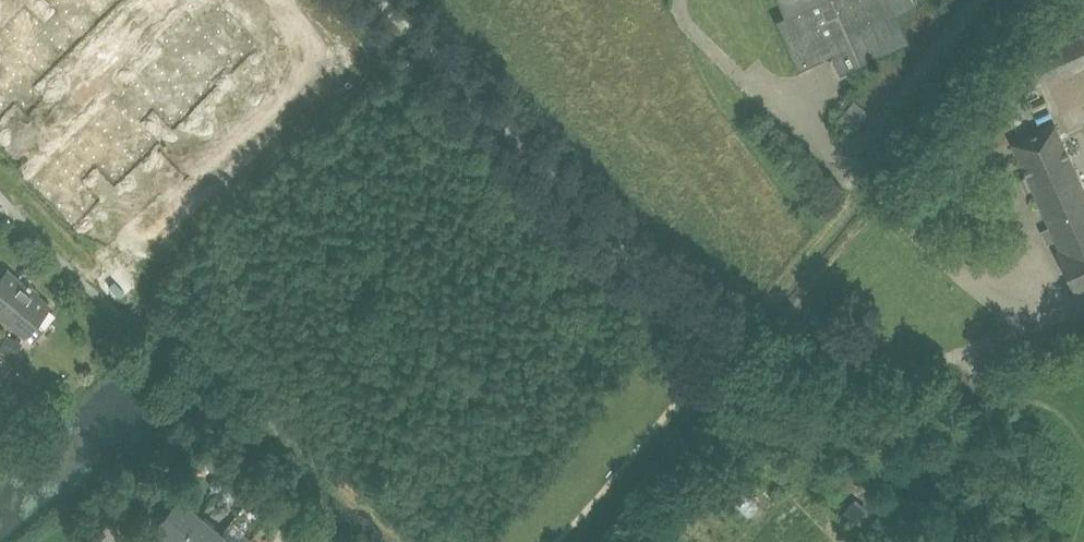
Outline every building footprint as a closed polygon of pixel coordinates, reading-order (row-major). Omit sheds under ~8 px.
[(63,10),(53,20),(73,40),(102,11),(91,0),(53,0),(63,10)] [(102,11),(114,0),(91,0),(102,11)] [(185,16),(174,26),(202,56),(212,46),(228,62),(231,65),(253,44),(215,5),(194,25),(185,16)] [(25,10),(6,29),(44,68),(73,40),(53,20),(44,29),(25,10)] [(172,46),(154,64),(192,104),(211,85),(208,81),(193,66),(202,56),(174,26),(163,37),(172,46)] [(5,67),(0,72),(0,82),(14,97),(25,108),(36,98),(25,86),(44,68),(6,29),(0,35),(0,62),(5,67)] [(154,64),(124,93),(144,113),(154,103),(172,123),(192,104),(154,64)] [(14,97),(0,82),(0,111),(14,97)] [(113,103),(95,121),(133,160),(153,141),(134,122),(144,113),(124,93),(121,89),(110,99),(113,103)] [(853,98),(837,117),(854,131),(870,111),(853,98)] [(76,139),(66,150),(86,170),(95,160),(114,179),(133,160),(95,121),(94,122),(98,126),(80,143),(76,139)] [(66,150),(34,181),(72,220),(94,198),(76,179),(86,170),(66,150)] [(24,334),(49,305),(36,294),(38,291),(30,284),(31,283),(28,280),(27,282),(24,279),(22,282),(7,270),(0,278),(0,314),(24,334)] [(6,335),(0,348),(0,351),(14,357),(21,342),(6,335)] [(17,395),(6,386),(0,393),(0,402),(6,407),(17,395)] [(213,455),(205,464),(227,482),(234,473),(213,455)] [(234,473),(227,482),(248,499),(255,490),(234,473)] [(255,490),(248,499),(268,517),(276,508),(255,490)] [(178,495),(154,524),(176,541),(200,513),(178,495)] [(276,508),(268,517),(289,534),(290,535),(297,526),(276,508)] [(176,541),(212,541),(221,531),(200,513),(176,541)] [(212,541),(234,541),(221,531),(212,541)]
